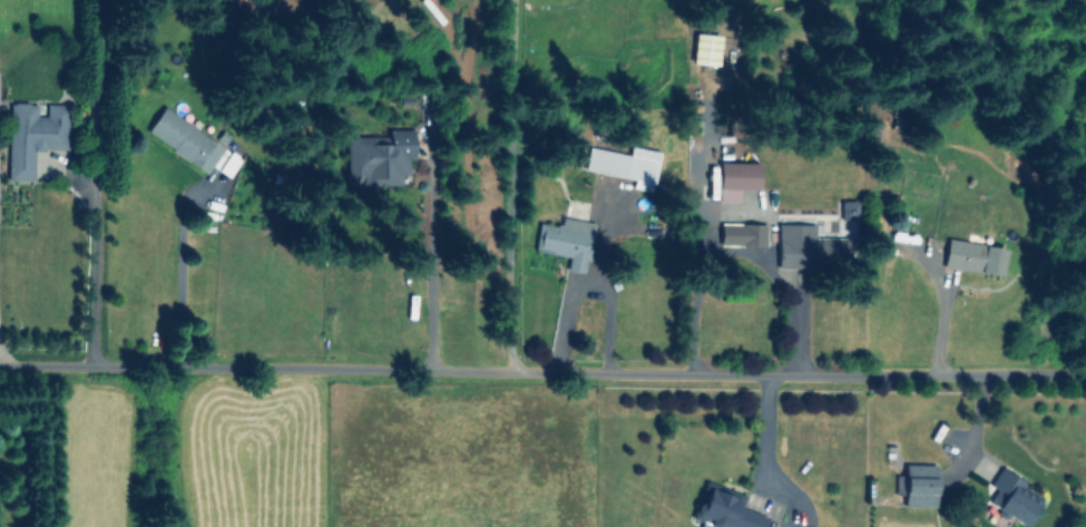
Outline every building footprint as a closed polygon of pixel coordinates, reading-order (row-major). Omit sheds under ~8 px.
[(719,35),(693,34),(693,64),(718,64),(719,35)] [(68,150),(69,105),(46,104),(45,116),(36,116),(37,103),(9,102),(7,180),(33,180),(33,149),(68,150)] [(145,133),(207,172),(211,166),(228,177),(245,149),(220,133),(215,140),(162,107),(145,133)] [(411,129),(388,129),(388,136),(345,137),(345,185),(401,184),(401,177),(411,177),(411,129)] [(584,170),(653,183),(659,152),(630,146),(628,154),(588,147),(584,170)] [(759,162),(718,161),(717,202),(738,203),(738,189),(758,189),(759,162)] [(593,222),(561,217),(559,226),(538,222),(534,251),(568,256),(566,270),(585,273),(593,222)] [(776,265),(844,266),(844,252),(840,252),(840,238),(814,238),(814,224),(777,223),(776,265)] [(766,244),(766,225),(726,225),(725,243),(766,244)] [(941,267),(1001,276),(1006,248),(946,238),(941,267)] [(895,475),(894,495),(902,495),(902,507),(935,507),(936,464),(904,464),(904,475),(895,475)] [(1039,501),(1019,489),(1023,482),(999,467),(988,485),(994,489),(986,503),(1024,526),(1039,501)] [(741,508),(744,497),(704,485),(694,519),(700,521),(698,526),(762,526),(766,516),(741,508)]
